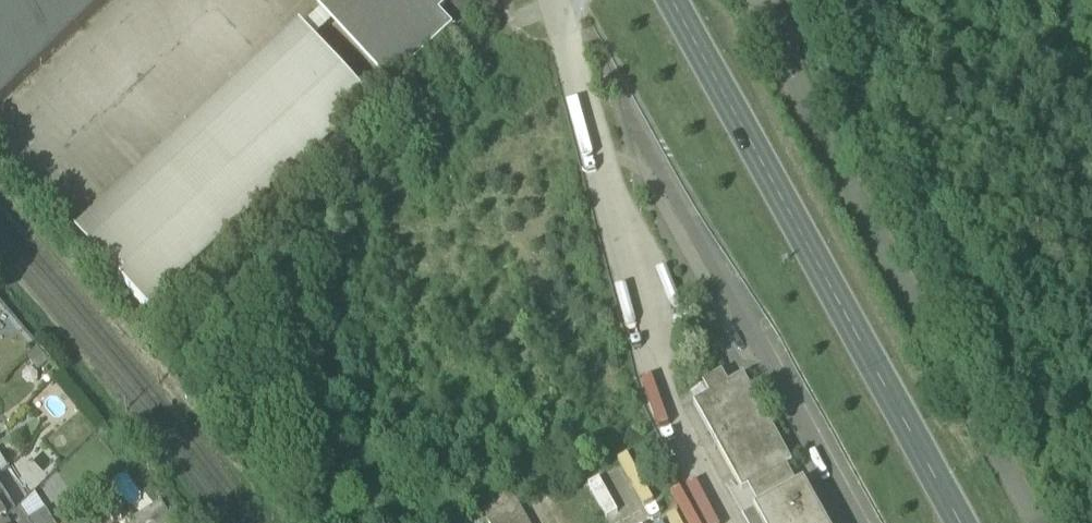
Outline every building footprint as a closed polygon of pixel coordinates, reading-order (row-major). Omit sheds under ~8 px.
[(109,0),(0,0),(0,105),(109,0)] [(459,31),(444,16),(451,10),(442,0),(306,0),(391,90),(459,31)] [(499,7),(495,0),(446,0),(454,14),(450,18),(454,26),(482,11),(485,16),(499,7)] [(300,28),(74,234),(150,313),(375,108),(300,28)] [(48,366),(38,351),(27,359),(38,374),(48,366)] [(742,494),(748,491),(753,488),(781,473),(786,470),(792,467),(743,379),(693,406),(742,494)] [(786,470),(781,473),(793,493),(798,490),(786,470)] [(798,490),(793,493),(764,509),(759,512),(753,515),(758,522),(823,522),(803,487),(798,490)] [(759,512),(764,509),(753,488),(748,491),(759,512)] [(16,514),(3,491),(0,493),(0,522),(7,522),(16,514)] [(45,512),(34,495),(19,511),(16,514),(7,522),(51,522),(45,512)] [(510,507),(519,522),(528,522),(517,503),(510,507)] [(140,522),(172,522),(162,507),(139,521),(140,522)] [(510,507),(486,520),(487,522),(519,522),(510,507)]
